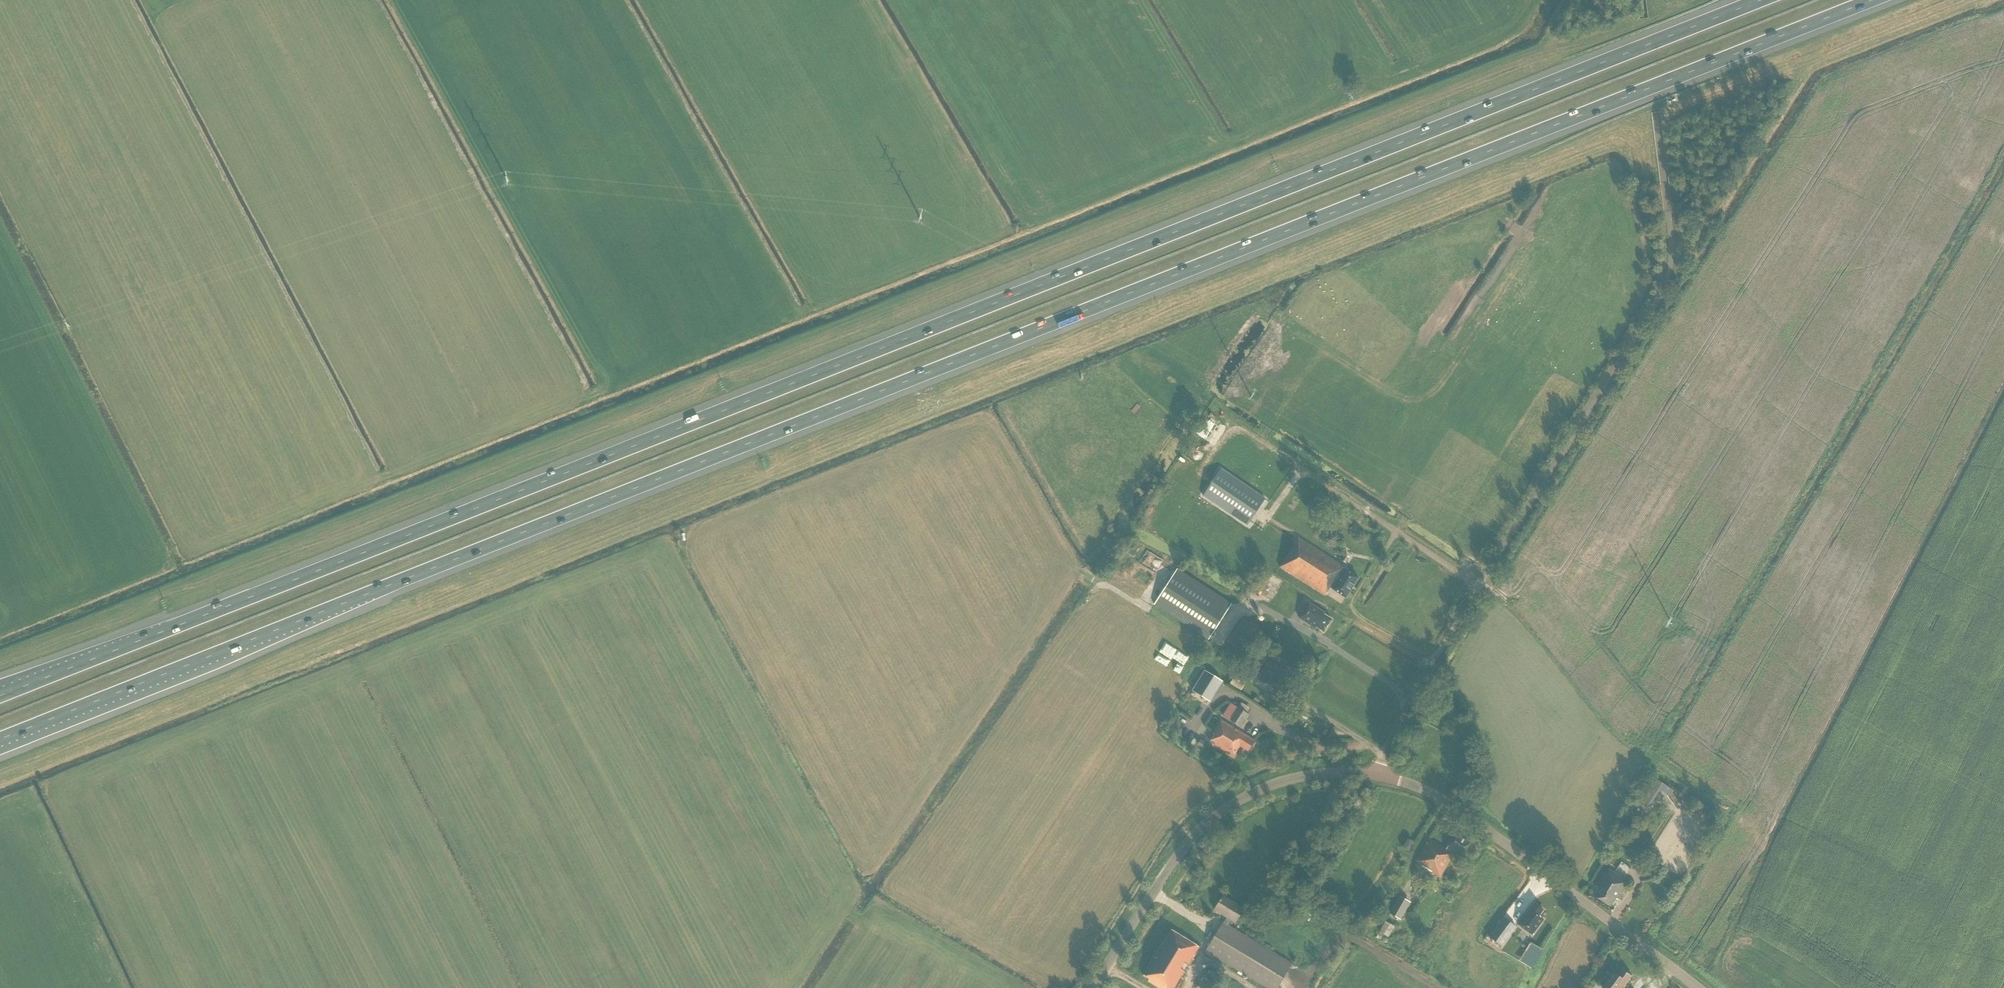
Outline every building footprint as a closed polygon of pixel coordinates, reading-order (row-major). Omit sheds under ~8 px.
[(1166,383),(1170,379),(1150,360),(1146,365),(1166,383)] [(1221,469),(1203,496),(1247,525),(1265,499),(1221,469)] [(1343,568),(1330,588),(1345,598),(1350,590),(1351,590),(1354,586),(1353,585),(1358,578),(1343,568)] [(1208,639),(1231,604),(1177,569),(1155,605),(1208,639)] [(1325,613),(1309,602),(1299,618),(1315,628),(1316,626),(1324,631),(1332,619),(1324,614),(1325,613)] [(1243,650),(1258,627),(1242,617),(1227,640),(1243,650)] [(1257,653),(1250,663),(1257,669),(1264,658),(1268,660),(1271,654),(1260,647),(1257,653)] [(1269,660),(1258,678),(1280,692),(1289,679),(1282,675),(1285,670),(1269,660)] [(1222,682),(1204,671),(1192,691),(1210,701),(1222,682)] [(1239,682),(1242,677),(1236,673),(1233,678),(1239,682)] [(1244,684),(1239,682),(1233,678),(1230,684),(1241,690),(1244,684)] [(1248,713),(1251,707),(1241,701),(1238,707),(1248,713)] [(1240,727),(1248,714),(1238,707),(1230,720),(1240,727)] [(1249,751),(1255,741),(1238,730),(1221,720),(1213,733),(1215,734),(1210,742),(1234,756),(1240,746),(1249,751)] [(1670,796),(1674,790),(1654,777),(1648,787),(1640,799),(1651,806),(1661,790),(1670,796)] [(1461,859),(1470,843),(1454,834),(1446,849),(1429,839),(1417,859),(1424,863),(1422,866),(1440,877),(1453,854),(1461,859)] [(1408,850),(1413,842),(1407,839),(1403,847),(1408,850)] [(1619,899),(1630,882),(1608,868),(1597,885),(1601,888),(1595,896),(1611,906),(1617,898),(1619,899)] [(1243,908),(1222,895),(1214,909),(1226,917),(1223,922),(1205,951),(1267,987),(1277,987),(1292,963),(1229,926),(1233,921),(1235,922),(1243,908)] [(1401,918),(1409,903),(1398,897),(1390,912),(1401,918)] [(1533,923),(1543,910),(1534,903),(1524,916),(1526,917),(1522,922),(1527,926),(1531,921),(1533,923)] [(1502,947),(1516,927),(1503,917),(1488,937),(1502,947)] [(1395,926),(1385,921),(1376,937),(1386,943),(1390,937),(1389,937),(1395,926)] [(1184,971),(1180,969),(1185,961),(1188,963),(1199,947),(1171,929),(1162,943),(1161,943),(1142,974),(1149,979),(1148,981),(1160,987),(1174,987),(1184,971)] [(1533,945),(1525,957),(1535,962),(1542,950),(1533,945)] [(1623,969),(1619,975),(1614,971),(1602,987),(1603,987),(1624,987),(1623,987),(1632,976),(1623,969)] [(1209,986),(1212,981),(1203,976),(1200,981),(1209,986)]
